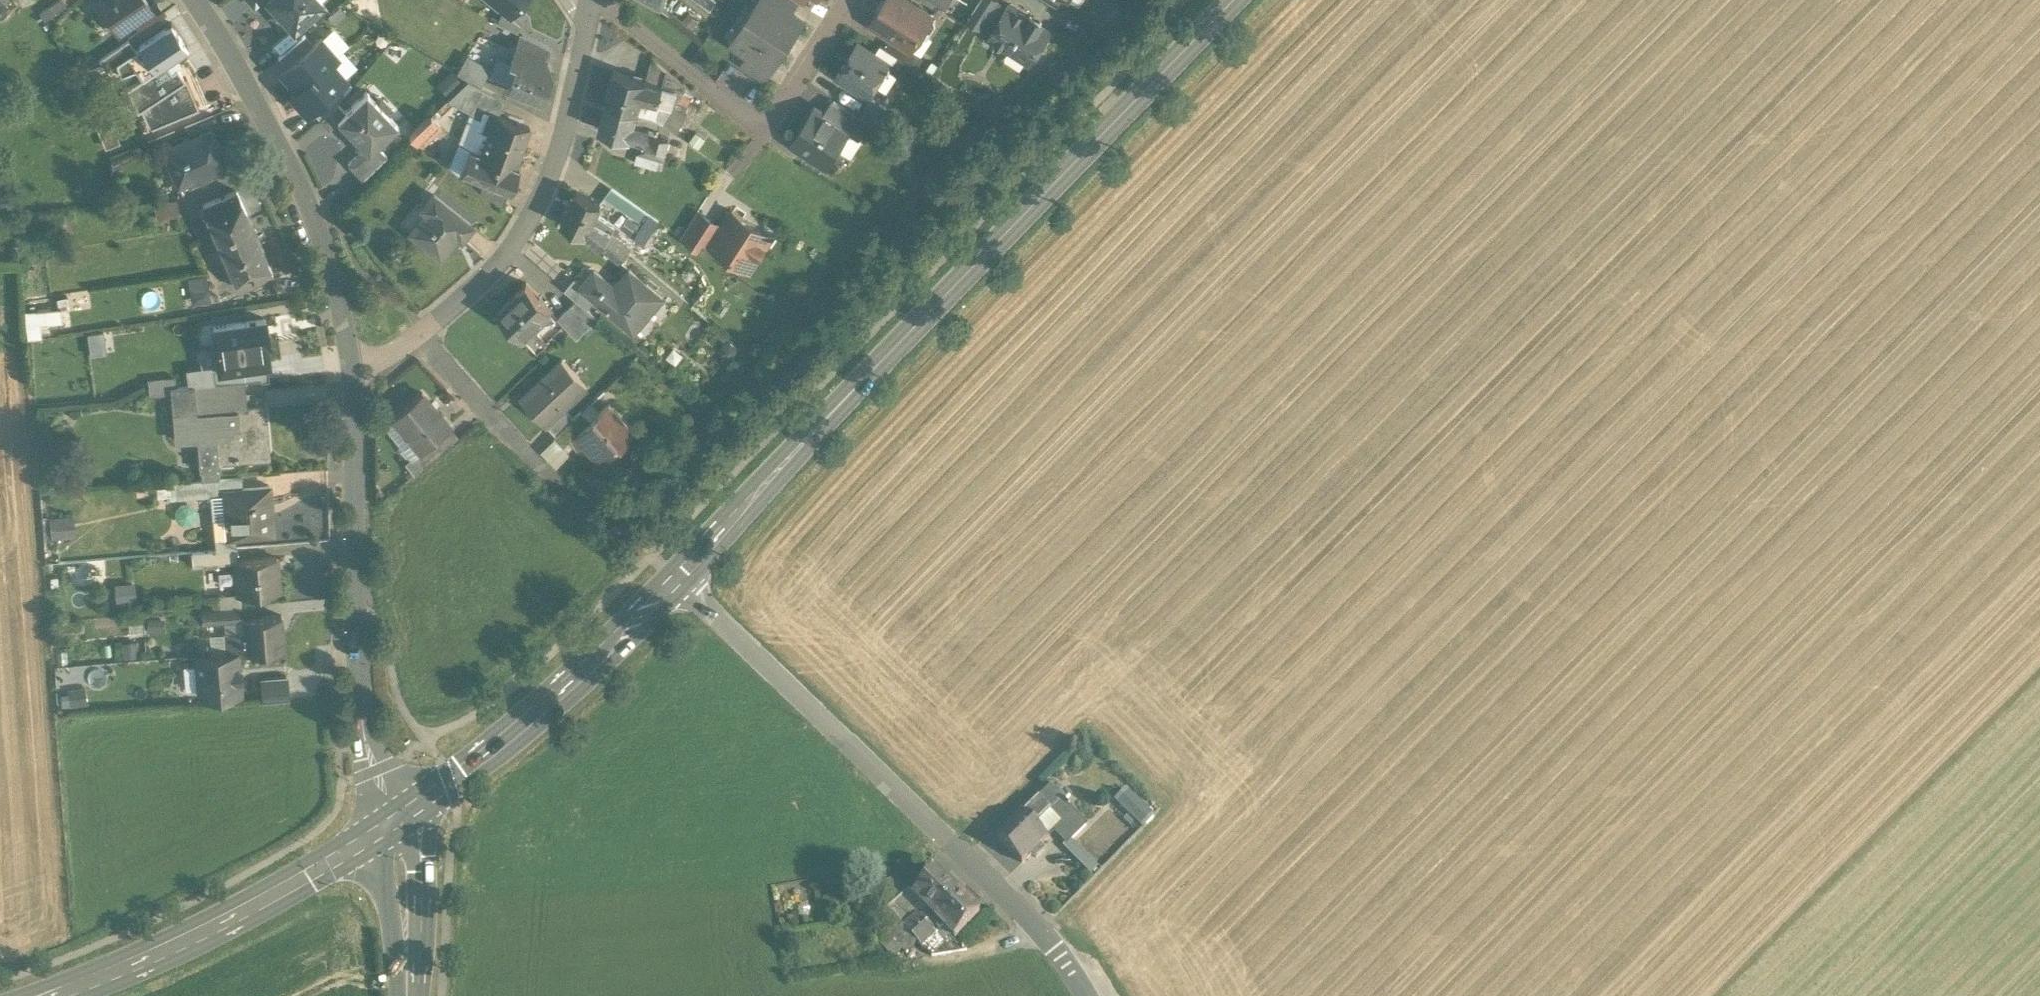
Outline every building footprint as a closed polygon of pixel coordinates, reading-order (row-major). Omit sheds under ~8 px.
[(96,0),(117,32),(133,21),(151,8),(150,7),(146,0),(96,0)] [(294,29),(321,4),(318,0),(268,0),(294,29)] [(506,11),(510,14),(512,11),(521,0),(492,0),(506,11)] [(776,0),(759,0),(742,26),(744,35),(740,41),(742,49),(771,68),(803,18),(784,5),(776,0)] [(908,0),(885,0),(881,6),(870,22),(891,36),(910,49),(911,48),(923,30),(924,31),(931,30),(936,23),(934,17),(908,0)] [(968,18),(980,26),(981,25),(996,2),(997,0),(980,0),(968,18)] [(996,2),(981,25),(991,31),(1006,8),(996,2)] [(151,8),(133,21),(140,31),(163,15),(155,3),(150,7),(151,8)] [(1029,17),(1009,4),(1006,8),(991,31),(999,36),(996,41),(1029,62),(1049,31),(1040,25),(1042,22),(1030,15),(1029,17)] [(522,19),(512,11),(510,14),(506,11),(498,22),(516,31),(522,19)] [(698,20),(688,12),(684,19),(693,26),(698,20)] [(140,44),(126,54),(134,67),(136,69),(142,78),(164,63),(187,48),(171,24),(140,44)] [(550,47),(521,33),(516,47),(540,56),(543,63),(550,47)] [(134,35),(109,51),(125,76),(136,69),(134,67),(126,54),(140,44),(134,35)] [(278,57),(286,66),(311,45),(304,36),(278,57)] [(910,49),(891,36),(884,46),(895,53),(914,66),(921,55),(911,48),(910,49)] [(286,66),(281,70),(297,88),(330,60),(336,55),(321,37),(311,45),(286,66)] [(874,54),(857,43),(836,74),(868,94),(875,84),(886,67),(888,63),(874,54)] [(895,53),(884,46),(884,47),(880,44),(874,54),(888,63),(895,53)] [(540,56),(516,47),(510,60),(516,63),(509,82),(507,87),(539,100),(549,73),(541,70),(543,63),(540,56)] [(496,55),(489,75),(509,82),(516,63),(496,55)] [(487,69),(466,57),(458,73),(469,79),(478,84),(487,69)] [(666,69),(652,58),(645,80),(662,84),(666,69)] [(290,92),(305,110),(309,106),(336,85),(345,77),(330,60),(297,88),(290,92)] [(141,109),(150,127),(198,108),(187,78),(184,80),(176,68),(170,72),(164,63),(142,78),(128,88),(137,112),(141,109)] [(886,67),(875,84),(885,90),(896,73),(886,67)] [(686,85),(666,69),(662,84),(663,85),(658,102),(653,116),(657,119),(664,124),(686,85)] [(450,71),(436,84),(446,95),(461,81),(450,71)] [(645,80),(615,71),(606,103),(637,112),(653,116),(658,102),(663,85),(662,84),(645,80)] [(469,79),(448,99),(485,118),(488,110),(496,94),(478,84),(469,79)] [(309,106),(318,119),(345,93),(336,85),(309,106)] [(344,111),(337,119),(333,123),(360,152),(364,148),(368,152),(376,145),(398,124),(366,91),(344,111)] [(890,109),(871,97),(859,115),(867,121),(878,128),(890,109)] [(859,115),(833,99),(825,112),(824,113),(849,129),(848,130),(857,136),(867,121),(859,115)] [(334,105),(318,119),(328,128),(333,123),(337,119),(344,111),(336,103),(334,105)] [(637,112),(606,103),(598,129),(630,138),(631,136),(641,139),(646,140),(649,127),(649,126),(635,122),(637,112)] [(825,112),(815,106),(791,143),(825,165),(829,159),(836,157),(841,150),(840,142),(848,130),(849,129),(824,113),(825,112)] [(529,126),(488,110),(485,118),(482,127),(489,130),(480,151),(514,164),(529,126)] [(653,116),(637,112),(635,122),(649,126),(649,127),(653,128),(657,129),(657,127),(655,126),(657,119),(653,116)] [(212,115),(184,127),(189,138),(210,129),(210,130),(217,127),(212,115)] [(431,115),(409,136),(423,146),(442,127),(431,115)] [(189,138),(163,149),(178,183),(224,163),(210,130),(210,129),(189,138)] [(668,139),(652,134),(650,142),(646,140),(641,139),(638,150),(663,157),(668,139)] [(360,152),(347,164),(362,179),(386,156),(376,145),(368,152),(364,148),(360,152)] [(480,151),(468,147),(460,169),(484,179),(490,181),(490,182),(508,189),(509,189),(518,166),(480,151)] [(508,189),(490,182),(490,181),(484,179),(480,189),(501,206),(508,189)] [(645,212),(611,187),(604,197),(638,221),(645,212)] [(236,190),(202,205),(239,289),(273,274),(236,190)] [(614,226),(596,214),(601,203),(576,191),(561,222),(586,234),(601,246),(611,231),(614,226)] [(472,225),(433,194),(422,206),(422,207),(426,211),(409,232),(439,256),(456,235),(461,239),(472,225)] [(418,203),(400,224),(409,232),(426,211),(422,207),(421,207),(422,206),(418,203)] [(175,204),(156,208),(158,218),(177,214),(175,204)] [(732,210),(710,243),(749,269),(763,247),(755,242),(763,230),(732,210)] [(714,222),(697,211),(680,237),(697,248),(714,222)] [(651,216),(634,239),(643,244),(658,220),(651,216)] [(631,246),(611,231),(601,246),(620,260),(631,246)] [(614,286),(594,269),(582,283),(581,285),(595,297),(634,330),(663,297),(629,268),(614,286)] [(582,283),(575,278),(565,289),(577,299),(586,307),(595,297),(581,285),(582,283)] [(526,283),(498,309),(523,336),(524,336),(533,328),(552,310),(526,283)] [(558,317),(557,317),(564,325),(576,338),(598,317),(586,307),(577,299),(558,317)] [(43,320),(63,318),(61,303),(24,307),(27,335),(44,333),(43,320)] [(552,310),(533,328),(546,342),(564,325),(557,317),(558,317),(552,310)] [(218,368),(266,363),(269,363),(265,320),(213,326),(218,368)] [(546,342),(533,328),(524,336),(538,350),(546,342)] [(587,386),(562,360),(521,398),(546,424),(547,424),(564,408),(587,386)] [(213,369),(214,382),(219,382),(244,380),(260,379),(263,381),(269,380),(266,363),(218,368),(213,369)] [(244,380),(219,382),(222,410),(244,408),(244,407),(246,406),(244,380)] [(214,382),(194,384),(196,412),(222,410),(219,382),(214,382)] [(222,410),(196,413),(196,412),(194,384),(170,386),(172,416),(186,415),(188,440),(198,439),(200,467),(219,466),(218,460),(267,456),(262,407),(248,408),(247,406),(246,406),(244,407),(244,408),(222,410)] [(450,425),(421,391),(392,416),(419,449),(420,451),(435,438),(450,425)] [(589,417),(608,399),(602,392),(582,410),(589,417)] [(636,432),(610,403),(575,435),(597,459),(617,440),(622,445),(636,432)] [(564,408),(547,424),(557,434),(573,418),(564,408)] [(557,434),(555,436),(564,446),(575,435),(591,420),(581,410),(573,418),(557,434)] [(435,438),(420,451),(419,449),(413,454),(422,465),(442,447),(435,438)] [(586,466),(571,450),(556,464),(572,480),(586,466)] [(212,479),(177,481),(179,495),(214,492),(212,479)] [(269,486),(224,489),(228,536),(233,535),(233,536),(234,536),(269,533),(267,504),(271,504),(269,486)] [(51,535),(75,534),(74,512),(50,514),(51,535)] [(228,536),(214,537),(215,549),(235,547),(234,536),(233,536),(233,535),(228,536)] [(215,549),(190,551),(192,565),(236,561),(235,559),(236,559),(235,547),(215,549)] [(236,559),(235,559),(236,561),(238,594),(278,590),(276,556),(236,559)] [(136,580),(113,581),(114,596),(136,596),(136,580)] [(237,606),(201,609),(202,622),(238,619),(237,606)] [(280,614),(243,617),(244,631),(245,652),(259,651),(259,652),(264,651),(265,650),(283,649),(280,614)] [(244,631),(226,632),(228,653),(236,653),(245,652),(244,631)] [(228,653),(196,656),(199,695),(239,692),(236,653),(228,653)] [(285,675),(261,677),(264,701),(287,700),(285,675)] [(1127,788),(1115,799),(1144,828),(1155,817),(1127,788)] [(1061,801),(1050,790),(1024,815),(1048,839),(1054,833),(1074,814),(1068,808),(1071,806),(1069,804),(1067,806),(1062,800),(1061,801)] [(1074,814),(1054,833),(1066,845),(1075,837),(1086,826),(1074,814)] [(1024,815),(998,840),(1022,864),(1033,854),(1037,858),(1044,851),(1040,847),(1048,839),(1024,815)] [(1104,867),(1075,837),(1066,845),(1095,875),(1104,867)] [(914,897),(913,898),(934,918),(959,894),(938,873),(914,897)] [(870,891),(888,911),(910,892),(895,877),(870,891)] [(910,892),(888,911),(893,917),(913,938),(934,918),(913,898),(914,897),(910,892)] [(980,915),(959,894),(934,918),(943,927),(953,938),(956,940),(980,915)] [(913,938),(893,917),(881,920),(883,924),(881,925),(906,954),(911,949),(917,943),(913,938)] [(934,918),(913,938),(917,943),(921,947),(943,927),(934,918)] [(922,960),(953,938),(943,927),(921,947),(917,943),(911,949),(922,960)]
